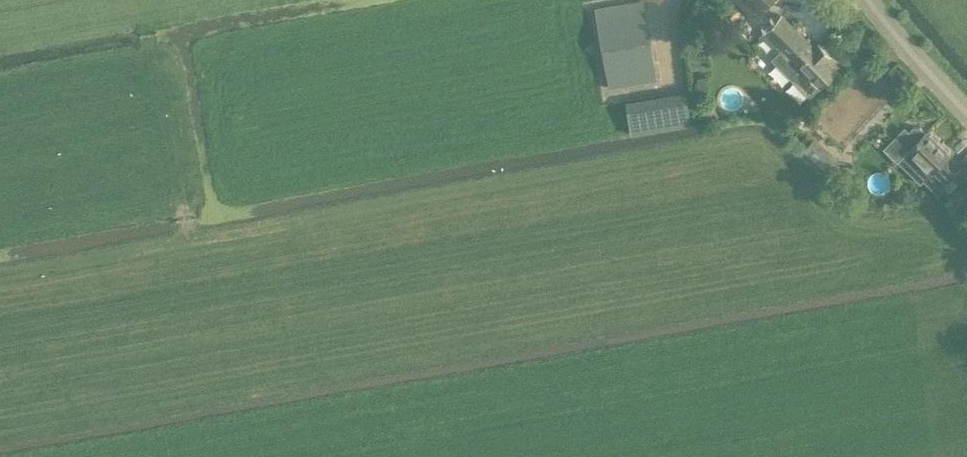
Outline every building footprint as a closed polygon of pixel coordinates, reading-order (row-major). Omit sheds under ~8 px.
[(656,79),(642,0),(595,8),(609,87),(656,79)] [(751,18),(771,0),(735,0),(751,18)] [(781,14),(764,31),(764,32),(769,37),(802,70),(791,81),(808,98),(819,87),(837,69),(827,60),(831,55),(818,42),(814,46),(781,14)] [(705,34),(695,35),(695,43),(706,42),(705,34)] [(686,91),(626,100),(632,133),(691,124),(686,91)] [(712,102),(702,108),(709,120),(718,115),(712,102)] [(913,144),(898,160),(921,183),(925,178),(938,191),(956,173),(943,160),(949,154),(926,131),(925,131),(920,127),(913,126),(908,132),(908,139),(913,144)] [(812,139),(803,149),(836,180),(838,178),(843,183),(851,175),(836,161),(812,139)] [(930,195),(935,200),(939,195),(935,191),(930,195)]
